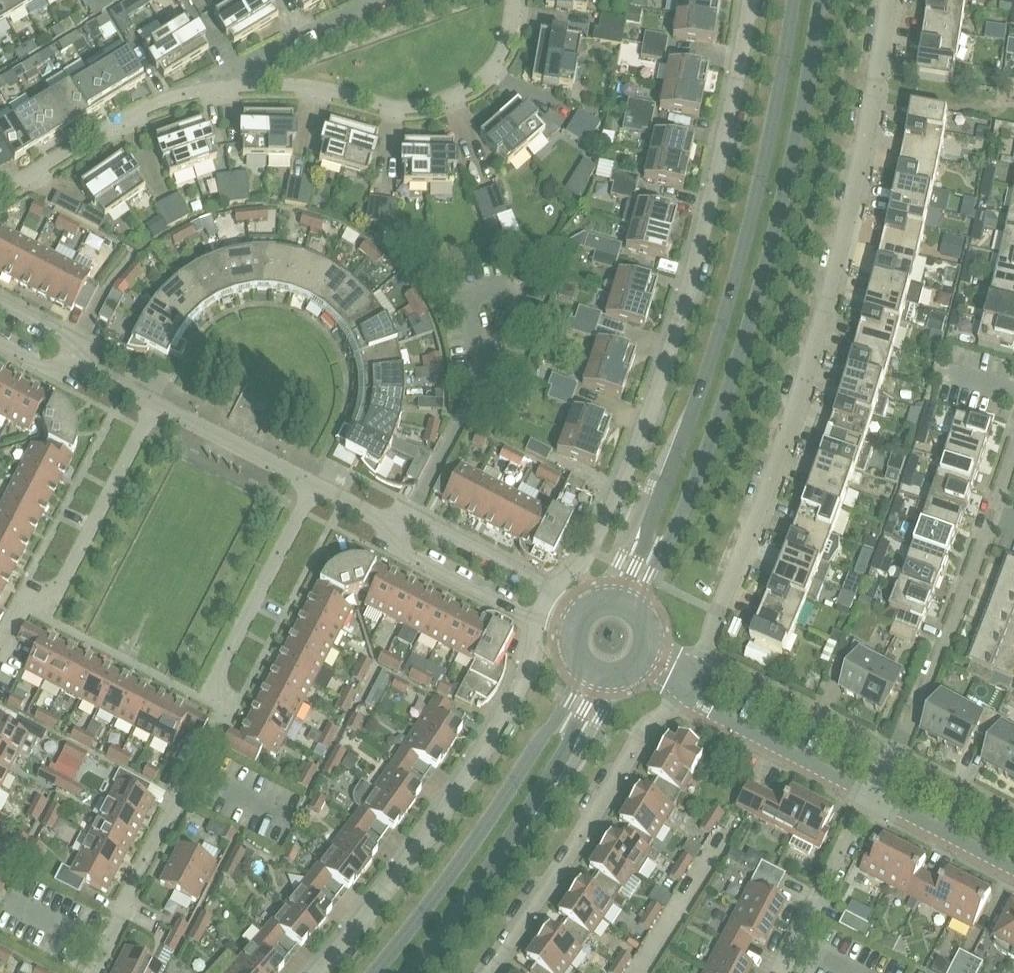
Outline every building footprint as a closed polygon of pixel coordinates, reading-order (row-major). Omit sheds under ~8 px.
[(7,20),(25,9),(20,0),(0,0),(0,8),(7,20)] [(25,9),(39,0),(20,0),(25,9)] [(93,17),(102,11),(96,0),(86,0),(84,2),(93,17)] [(108,0),(96,0),(102,11),(111,5),(108,0)] [(121,6),(128,17),(149,4),(146,0),(130,0),(121,6)] [(214,14),(234,46),(256,33),(236,0),(229,0),(219,6),(222,10),(214,14)] [(256,33),(278,19),(267,0),(236,0),(256,33)] [(303,13),(325,0),(295,0),(303,13)] [(588,0),(546,0),(545,6),(586,12),(588,0)] [(646,9),(647,0),(630,0),(629,6),(646,9)] [(676,15),(717,21),(720,0),(679,0),(676,15)] [(929,1),(927,19),(923,18),(921,29),(961,35),(965,7),(929,1)] [(1000,10),(1013,13),(1013,3),(1001,3),(1000,10)] [(109,13),(122,35),(133,27),(120,6),(109,13)] [(626,22),(640,24),(642,11),(628,9),(626,22)] [(104,15),(95,21),(101,29),(110,23),(104,15)] [(676,15),(673,38),(713,44),(717,21),(676,15)] [(598,29),(623,33),(625,20),(601,16),(598,28),(598,29)] [(60,25),(65,33),(75,27),(70,19),(60,25)] [(179,21),(164,30),(186,66),(208,52),(189,20),(182,25),(179,21)] [(65,33),(60,25),(52,30),(56,38),(65,33)] [(621,45),(622,41),(623,33),(598,29),(598,28),(595,28),(592,41),(621,45)] [(924,41),(921,58),(957,64),(957,63),(961,35),(921,29),(919,41),(924,41)] [(164,30),(142,43),(164,79),(186,66),(164,30)] [(68,38),(73,46),(82,40),(77,33),(68,38)] [(540,33),(536,58),(577,65),(581,40),(540,33)] [(645,33),(643,45),(667,49),(669,37),(645,33)] [(73,46),(68,38),(59,43),(63,51),(73,46)] [(73,46),(77,53),(88,47),(84,39),(73,46)] [(33,41),(23,47),(28,56),(38,50),(33,41)] [(643,45),(641,57),(664,61),(667,49),(643,45)] [(19,61),(28,56),(23,47),(14,52),(19,61)] [(49,49),(39,54),(44,63),(54,57),(49,49)] [(145,81),(127,52),(108,63),(126,93),(145,81)] [(30,60),(35,68),(44,63),(39,54),(30,60)] [(536,58),(532,82),(572,89),(577,65),(536,58)] [(918,78),(954,84),(957,63),(957,64),(921,58),(918,78)] [(39,73),(35,68),(30,60),(21,65),(27,74),(24,76),(27,80),(39,73)] [(668,62),(664,85),(704,93),(708,70),(668,62)] [(108,63),(89,74),(107,104),(126,93),(108,63)] [(89,74),(70,84),(89,115),(107,104),(89,74)] [(1013,93),(1013,81),(1003,79),(1001,91),(1013,93)] [(70,84),(52,95),(70,126),(89,115),(70,84)] [(664,85),(659,108),(699,116),(704,93),(664,85)] [(52,95),(33,106),(52,137),(70,126),(52,95)] [(628,100),(626,112),(630,113),(629,115),(653,119),(656,105),(628,100)] [(517,102),(498,119),(526,150),(541,136),(547,142),(561,129),(542,119),(536,124),(517,102)] [(33,106),(14,117),(34,149),(52,137),(33,106)] [(948,113),(913,107),(909,126),(944,133),(948,113)] [(579,110),(572,122),(593,135),(600,124),(579,110)] [(650,132),(653,119),(629,115),(627,127),(650,132)] [(268,116),(243,116),(243,157),(267,158),(268,116)] [(293,116),(268,116),(267,158),(292,158),(293,116)] [(34,149),(14,117),(0,125),(0,146),(4,143),(14,160),(34,149)] [(498,119),(480,135),(507,166),(526,150),(498,119)] [(202,121),(179,130),(192,169),(216,161),(202,121)] [(572,122),(565,132),(587,146),(593,135),(572,122)] [(996,122),(994,135),(1013,138),(1013,126),(996,122)] [(319,163),(343,169),(354,129),(330,123),(319,163)] [(909,126),(906,143),(902,143),(900,154),(938,161),(944,133),(909,126)] [(979,139),(988,141),(990,128),(979,126),(977,139),(979,140),(979,139)] [(378,136),(354,129),(343,169),(367,176),(378,136)] [(156,138),(169,177),(192,169),(179,130),(156,138)] [(654,133),(649,155),(688,165),(694,142),(654,133)] [(403,185),(428,185),(429,144),(404,143),(403,185)] [(453,144),(429,144),(428,185),(453,185),(453,144)] [(901,165),(898,183),(932,190),(938,161),(900,154),(898,165),(901,165)] [(649,155),(644,178),(683,188),(688,165),(649,155)] [(121,156),(101,171),(125,204),(145,190),(121,156)] [(984,182),(994,184),(997,169),(988,167),(984,182)] [(613,170),(610,182),(613,183),(613,184),(637,189),(640,177),(613,170)] [(51,205),(77,218),(95,228),(106,220),(105,218),(125,204),(101,171),(80,185),(85,191),(82,193),(89,203),(83,207),(57,193),(51,205)] [(246,172),(231,174),(235,203),(249,201),(246,172)] [(231,174),(216,176),(220,205),(235,203),(231,174)] [(302,176),(302,180),(297,205),(310,207),(315,178),(302,176)] [(285,203),(297,205),(302,180),(289,178),(285,203)] [(994,184),(984,182),(981,197),(991,199),(994,184)] [(897,186),(894,201),(928,209),(930,201),(932,190),(898,183),(897,186)] [(634,201),(637,189),(613,184),(610,195),(634,201)] [(497,185),(485,190),(495,218),(508,213),(497,185)] [(473,195),(483,222),(492,245),(504,241),(495,218),(485,190),(473,195)] [(178,194),(166,200),(178,222),(190,216),(178,194)] [(366,221),(379,223),(382,198),(370,196),(366,221)] [(960,216),(975,220),(977,212),(974,211),(977,199),(964,196),(960,216)] [(395,200),(382,198),(379,223),(378,227),(391,229),(395,200)] [(166,200),(155,206),(167,228),(178,222),(166,200)] [(894,201),(889,220),(924,228),(928,209),(894,201)] [(40,218),(45,209),(34,203),(30,213),(40,218)] [(638,203),(632,225),(671,236),(677,213),(638,203)] [(245,210),(247,222),(258,221),(257,209),(245,210)] [(247,222),(245,210),(235,211),(236,223),(247,222)] [(511,211),(508,213),(496,217),(507,243),(522,237),(511,211)] [(975,226),(984,228),(988,213),(978,211),(975,226)] [(310,229),(314,216),(303,213),(300,225),(310,229)] [(52,237),(61,242),(71,221),(61,216),(55,227),(57,228),(52,237)] [(314,216),(310,229),(311,229),(310,233),(321,236),(325,219),(314,216)] [(886,233),(885,237),(882,236),(879,247),(918,256),(920,247),(924,228),(889,220),(886,233)] [(76,237),(81,226),(71,221),(61,242),(58,247),(64,250),(68,243),(69,243),(73,236),(76,237)] [(179,229),(185,240),(186,240),(189,245),(198,240),(195,235),(196,234),(190,224),(179,229)] [(632,225),(625,248),(665,259),(671,236),(632,225)] [(984,228),(975,226),(972,240),(981,242),(984,228)] [(0,274),(19,238),(0,229),(0,274)] [(185,240),(179,229),(170,235),(176,246),(185,240)] [(1013,258),(1013,235),(1006,233),(1001,255),(1013,258)] [(583,249),(595,253),(595,252),(618,259),(622,245),(587,235),(583,249)] [(965,240),(945,235),(941,254),(960,259),(965,240)] [(0,274),(21,284),(39,249),(19,238),(0,274)] [(105,240),(103,245),(109,249),(112,243),(105,240)] [(359,250),(368,257),(375,249),(366,242),(359,250)] [(880,259),(876,276),(911,285),(918,256),(879,247),(877,258),(880,259)] [(21,284),(41,295),(59,259),(39,249),(21,284)] [(253,290),(273,290),(276,250),(267,250),(262,249),(257,250),(249,250),(253,290)] [(384,256),(382,255),(375,249),(368,257),(377,264),(384,256)] [(235,293),(253,290),(249,250),(240,252),(235,252),(231,253),(223,255),(235,293)] [(273,290),(291,293),(303,255),(298,254),(289,252),(284,251),(276,250),(273,290)] [(615,271),(618,259),(595,252),(595,253),(592,264),(615,271)] [(965,269),(974,271),(978,256),(968,254),(965,269)] [(217,301),(235,293),(223,255),(219,257),(210,260),(205,262),(198,266),(217,301)] [(291,293),(309,301),(328,265),(323,263),(315,259),(310,258),(303,255),(291,293)] [(1001,255),(996,277),(1013,281),(1013,258),(1001,255)] [(41,295),(61,305),(80,270),(59,259),(41,295)] [(126,273),(135,280),(143,271),(134,263),(126,273)] [(309,301),(326,311),(350,280),(343,274),(339,271),(335,269),(328,265),(309,301)] [(201,311),(217,301),(198,266),(190,270),(186,273),(182,276),(176,280),(201,311)] [(974,271),(965,269),(961,284),(971,286),(974,271)] [(74,306),(85,312),(99,285),(88,280),(90,275),(80,270),(61,305),(72,311),(74,306)] [(619,272),(612,295),(651,306),(657,284),(619,272)] [(135,280),(126,273),(119,281),(128,289),(135,280)] [(875,280),(871,294),(916,306),(920,307),(924,288),(911,285),(876,276),(875,280)] [(996,277),(991,299),(1013,304),(1013,281),(996,277)] [(187,324),(201,311),(176,280),(172,283),(169,287),(165,290),(162,293),(157,299),(187,324)] [(326,311),(339,324),(370,298),(363,291),(360,288),(356,285),(350,280),(326,311)] [(112,290),(98,319),(109,325),(124,296),(112,290)] [(405,296),(410,306),(419,301),(414,291),(405,296)] [(948,308),(952,296),(940,292),(937,304),(948,308)] [(871,294),(866,313),(901,323),(911,325),(916,306),(871,294)] [(612,295),(605,317),(644,329),(651,306),(612,295)] [(339,324),(350,340),(385,320),(383,316),(380,312),(378,308),(375,304),(370,298),(339,324)] [(150,308),(141,321),(176,340),(186,326),(187,324),(157,299),(154,303),(150,308)] [(991,299),(985,321),(1013,328),(1013,304),(991,299)] [(425,311),(419,301),(410,306),(416,316),(425,311)] [(956,301),(953,313),(962,315),(965,303),(956,301)] [(579,307),(574,320),(597,328),(602,314),(579,307)] [(863,326),(861,330),(858,329),(855,340),(893,351),(896,340),(901,323),(866,313),(863,326)] [(933,331),(943,334),(947,317),(930,313),(926,330),(932,332),(933,331)] [(959,327),(962,315),(953,313),(950,325),(959,327)] [(565,330),(594,340),(597,328),(574,320),(569,319),(565,330)] [(350,340),(358,357),(396,345),(395,340),(393,336),(391,332),(389,327),(387,323),(385,320),(350,340)] [(150,345),(179,360),(187,345),(176,340),(141,321),(126,349),(133,351),(136,352),(142,353),(147,353),(147,351),(150,345)] [(1013,352),(1013,351),(1013,328),(985,321),(979,343),(1013,352)] [(933,331),(932,332),(930,343),(940,345),(943,334),(933,331)] [(855,352),(850,368),(885,379),(893,351),(855,340),(852,351),(855,352)] [(597,341),(590,363),(628,376),(636,354),(597,341)] [(358,357),(363,376),(402,371),(401,366),(401,362),(400,357),(398,352),(396,345),(358,357)] [(439,355),(429,356),(423,357),(424,368),(441,366),(439,355)] [(590,363),(582,385),(621,398),(628,376),(590,363)] [(442,377),(441,366),(424,368),(422,369),(424,378),(431,377),(432,378),(432,379),(442,377)] [(849,372),(845,387),(879,397),(882,387),(885,379),(850,368),(849,372)] [(363,376),(363,395),(403,398),(403,393),(403,388),(403,384),(403,379),(403,374),(402,371),(363,376)] [(0,373),(0,395),(9,378),(0,373)] [(547,386),(551,387),(555,389),(574,396),(578,384),(552,374),(547,386)] [(9,378),(0,395),(0,417),(9,422),(27,387),(9,378)] [(47,397),(27,387),(9,422),(28,432),(34,421),(47,397)] [(569,407),(574,396),(555,389),(551,387),(547,399),(569,407)] [(845,387),(839,405),(873,416),(879,397),(845,387)] [(363,395),(360,414),(399,424),(400,420),(401,415),(402,410),(402,406),(403,398),(363,395)] [(53,406),(55,401),(47,397),(34,421),(42,425),(45,435),(71,426),(70,424),(69,422),(68,420),(67,418),(66,416),(64,414),(63,412),(61,411),(59,409),(57,408),(53,406)] [(432,399),(432,410),(443,411),(444,400),(432,399)] [(835,418),(834,422),(830,421),(827,431),(864,444),(868,432),(873,416),(839,405),(835,418)] [(921,411),(911,408),(909,415),(919,419),(921,411)] [(573,409),(565,431),(603,445),(611,423),(573,409)] [(360,414),(354,431),(354,432),(390,449),(392,445),(394,441),(395,436),(397,432),(399,424),(360,414)] [(929,432),(933,421),(934,417),(925,414),(920,429),(929,432)] [(958,416),(951,438),(985,449),(993,425),(977,420),(976,422),(958,416)] [(429,420),(426,432),(437,434),(440,423),(429,420)] [(72,455),(68,453),(69,451),(70,449),(71,447),(72,445),(72,442),(72,440),(73,438),(73,435),(72,433),(72,431),(72,429),(71,426),(45,435),(48,444),(44,452),(68,464),(72,455)] [(375,478),(390,449),(354,432),(354,431),(354,432),(343,426),(336,441),(365,456),(361,462),(360,463),(362,465),(364,468),(366,470),(370,474),(372,476),(375,478)] [(924,446),(929,432),(920,429),(915,443),(924,446)] [(855,471),(856,470),(865,473),(874,447),(864,444),(827,431),(822,430),(813,457),(855,471)] [(565,431),(556,453),(594,467),(603,445),(565,431)] [(426,432),(424,442),(434,445),(437,434),(426,432)] [(483,448),(487,439),(477,434),(472,443),(483,448)] [(951,438),(944,460),(978,471),(985,449),(951,438)] [(890,450),(907,457),(911,445),(894,439),(890,450)] [(530,440),(525,451),(547,462),(552,451),(530,440)] [(59,482),(68,464),(44,452),(33,446),(23,464),(59,482)] [(499,457),(509,462),(514,453),(504,448),(499,457)] [(406,477),(417,483),(431,456),(420,450),(406,477)] [(524,458),(514,453),(509,462),(520,467),(524,458)] [(812,458),(821,460),(815,478),(849,490),(853,478),(855,471),(813,457),(812,458)] [(907,471),(916,474),(921,460),(911,457),(907,471)] [(944,460),(937,481),(971,493),(978,471),(944,460)] [(49,500),(59,482),(23,464),(14,482),(49,500)] [(446,465),(433,492),(444,497),(442,502),(461,512),(479,476),(460,466),(458,471),(446,465)] [(536,475),(546,481),(550,471),(540,466),(536,475)] [(889,469),(886,480),(898,484),(901,473),(889,469)] [(546,481),(556,486),(561,477),(550,471),(546,481)] [(916,474),(907,471),(902,486),(911,489),(916,474)] [(852,481),(859,484),(862,475),(861,475),(855,473),(852,481)] [(582,494),(584,489),(587,484),(570,475),(551,513),(545,525),(570,539),(573,537),(577,533),(579,530),(581,527),(583,525),(585,522),(586,519),(588,516),(589,513),(590,510),(591,507),(591,504),(592,500),(582,494)] [(461,512),(479,521),(497,485),(479,476),(461,512)] [(815,478),(808,496),(842,508),(849,490),(815,478)] [(937,481),(930,503),(964,514),(971,493),(937,481)] [(40,519),(49,500),(14,482),(5,500),(40,519)] [(479,521),(497,530),(515,495),(497,485),(479,521)] [(497,530),(515,540),(533,504),(515,495),(497,530)] [(804,509),(802,512),(799,511),(795,522),(832,536),(837,523),(842,508),(808,496),(804,509)] [(892,513),(901,517),(907,502),(897,499),(892,513)] [(40,519),(5,500),(0,510),(0,521),(31,537),(40,519)] [(930,503),(922,524),(956,536),(964,514),(930,503)] [(520,549),(519,550),(519,551),(520,553),(522,555),(523,556),(524,558),(525,559),(527,560),(545,525),(551,513),(533,504),(515,540),(523,544),(520,549)] [(901,517),(892,513),(887,528),(896,531),(901,517)] [(31,537),(0,521),(0,544),(21,555),(31,537)] [(791,532),(794,534),(788,550),(822,563),(829,566),(839,551),(840,539),(832,536),(795,522),(791,532)] [(922,524),(914,545),(948,557),(956,536),(922,524)] [(565,542),(566,543),(570,539),(545,525),(527,560),(543,568),(559,538),(565,542)] [(879,540),(867,536),(863,546),(875,550),(879,540)] [(882,541),(877,555),(885,558),(891,544),(882,541)] [(21,555),(0,544),(0,567),(12,573),(21,555)] [(914,545),(906,566),(940,579),(948,557),(914,545)] [(786,554),(781,568),(814,581),(820,568),(822,563),(788,550),(786,554)] [(880,573),(885,558),(877,555),(872,569),(880,573)] [(860,560),(854,575),(863,578),(869,563),(860,560)] [(1009,561),(1001,582),(1013,587),(1013,563),(1009,561)] [(362,591),(370,595),(383,570),(374,566),(372,570),(370,569),(365,567),(363,567),(358,566),(356,566),(351,566),(349,566),(347,567),(344,567),(353,594),(362,591)] [(906,566),(899,587),(932,600),(940,579),(906,566)] [(12,573),(0,567),(0,590),(3,591),(12,573)] [(344,597),(353,594),(344,567),(340,569),(338,570),(336,571),(332,574),(331,576),(329,578),(328,579),(326,581),(325,583),(324,585),(320,583),(315,592),(340,605),(344,597)] [(781,568),(774,585),(807,599),(816,603),(824,585),(814,581),(781,568)] [(364,606),(382,615),(401,580),(383,570),(370,595),(364,606)] [(419,589),(401,580),(382,615),(400,625),(419,589)] [(993,602),(1013,610),(1013,587),(1001,582),(993,602)] [(774,585),(767,601),(764,600),(759,611),(796,626),(802,612),(807,599),(774,585)] [(822,604),(832,606),(836,588),(827,585),(822,604)] [(898,612),(894,623),(894,624),(918,633),(922,622),(924,622),(932,600),(899,587),(890,609),(898,612)] [(437,599),(419,589),(400,625),(419,634),(437,599)] [(837,605),(850,610),(856,597),(842,591),(837,605)] [(351,610),(340,605),(315,592),(305,611),(341,630),(351,610)] [(871,602),(861,598),(857,607),(867,611),(871,602)] [(455,608),(437,599),(419,634),(437,643),(455,608)] [(986,622),(1013,633),(1013,610),(993,602),(991,608),(986,622)] [(473,617),(455,608),(437,643),(455,653),(473,617)] [(331,648),(341,630),(305,611),(296,630),(331,648)] [(784,654),(796,626),(759,611),(755,621),(758,622),(751,639),(784,654)] [(482,622),(473,617),(455,653),(473,662),(474,662),(480,650),(497,616),(495,615),(494,615),(490,614),(487,615),(485,615),(485,616),(482,622)] [(514,625),(498,617),(497,616),(480,650),(507,664),(507,660),(507,658),(505,658),(498,654),(514,625)] [(978,642),(1013,656),(1013,633),(986,622),(978,642)] [(914,644),(918,633),(894,624),(890,635),(914,644)] [(35,650),(24,672),(43,682),(62,647),(46,638),(28,629),(21,643),(35,650)] [(296,630),(286,648),(322,666),(331,648),(296,630)] [(839,644),(841,640),(841,639),(843,634),(834,630),(830,640),(839,644)] [(834,657),(839,644),(830,640),(824,653),(834,657)] [(839,644),(834,657),(840,660),(843,655),(845,656),(850,644),(841,640),(839,644)] [(842,691),(862,702),(881,664),(862,654),(866,647),(855,641),(843,664),(854,669),(842,691)] [(994,673),(1013,681),(1013,678),(1013,656),(978,642),(970,663),(971,663),(994,673)] [(43,682),(62,691),(80,656),(62,647),(43,682)] [(313,684),(322,666),(286,648),(277,666),(313,684)] [(476,698),(486,704),(491,699),(495,694),(497,691),(498,688),(500,685),(501,682),(503,679),(504,676),(505,673),(505,670),(506,667),(507,664),(480,650),(474,662),(473,662),(454,700),(470,709),(474,702),(476,698)] [(383,652),(378,661),(388,667),(393,657),(383,652)] [(62,691),(80,700),(98,665),(80,656),(62,691)] [(403,662),(393,657),(388,667),(398,672),(403,662)] [(357,669),(366,673),(372,663),(362,658),(357,669)] [(990,684),(994,673),(971,663),(966,675),(990,684)] [(901,674),(881,664),(862,702),(882,712),(901,674)] [(80,700),(98,710),(116,675),(98,665),(80,700)] [(277,666),(268,684),(303,702),(313,684),(277,666)] [(413,668),(408,677),(418,682),(423,673),(413,668)] [(366,673),(357,669),(352,679),(361,683),(366,673)] [(382,671),(365,705),(377,711),(394,678),(382,671)] [(433,678),(423,673),(418,682),(429,688),(433,678)] [(98,710),(116,719),(134,684),(116,675),(98,710)] [(396,680),(392,689),(405,696),(410,687),(396,680)] [(442,682),(437,692),(447,697),(452,688),(442,682)] [(116,719),(134,729),(152,693),(134,684),(116,719)] [(268,684),(258,702),(294,720),(303,702),(268,684)] [(346,689),(341,699),(351,704),(356,694),(346,689)] [(134,729),(152,738),(170,703),(152,693),(134,729)] [(24,702),(12,696),(7,706),(19,712),(24,702)] [(924,733),(943,744),(963,706),(943,696),(924,733)] [(435,698),(415,729),(448,751),(458,736),(455,733),(458,728),(443,719),(450,708),(435,698)] [(341,699),(336,709),(345,714),(351,704),(341,699)] [(284,738),(294,720),(258,702),(249,720),(284,738)] [(182,726),(185,727),(197,734),(204,720),(170,703),(152,738),(171,748),(182,726)] [(975,732),(985,737),(997,715),(986,709),(982,716),(963,706),(943,744),(963,754),(975,732)] [(44,725),(49,715),(39,709),(34,720),(44,725)] [(49,715),(44,725),(54,731),(60,720),(49,715)] [(346,729),(355,734),(362,720),(353,715),(346,729)] [(1004,775),(1013,756),(1013,732),(1004,727),(1008,720),(997,715),(985,737),(996,743),(984,765),(1004,775)] [(27,735),(41,742),(46,733),(18,718),(13,728),(0,721),(0,745),(17,754),(27,735)] [(225,748),(255,763),(261,751),(274,758),(284,738),(249,720),(239,738),(232,735),(225,748)] [(328,725),(323,735),(332,740),(337,730),(328,725)] [(80,744),(86,733),(76,728),(70,738),(80,744)] [(432,768),(435,763),(439,766),(448,751),(415,729),(395,760),(410,770),(417,759),(432,768)] [(327,750),(332,740),(323,735),(314,730),(308,741),(327,750)] [(86,733),(80,744),(90,749),(96,738),(86,733)] [(666,739),(656,756),(691,776),(701,758),(693,753),(697,746),(679,736),(675,743),(666,739)] [(69,765),(78,748),(68,743),(59,760),(69,765)] [(8,772),(17,754),(0,745),(0,768),(8,772)] [(117,762),(122,752),(112,746),(106,757),(117,762)] [(336,747),(329,761),(339,765),(345,752),(336,747)] [(78,748),(69,765),(79,770),(88,754),(78,748)] [(122,752),(117,762),(126,768),(132,757),(122,752)] [(351,772),(359,761),(349,754),(341,765),(351,772)] [(657,779),(653,786),(677,800),(681,793),(691,776),(656,756),(647,773),(657,779)] [(1004,775),(1013,780),(1013,756),(1004,775)] [(395,760),(374,790),(406,813),(417,798),(413,795),(417,790),(403,780),(410,770),(395,760)] [(331,779),(339,765),(329,761),(322,774),(331,779)] [(297,785),(306,790),(316,770),(307,765),(297,785)] [(154,781),(159,772),(147,766),(142,775),(154,781)] [(57,788),(63,777),(53,772),(48,783),(57,788)] [(73,783),(63,777),(57,788),(68,793),(73,783)] [(356,796),(365,784),(356,778),(347,789),(356,796)] [(117,782),(108,801),(143,819),(153,800),(117,782)] [(736,807),(748,813),(760,789),(748,783),(736,807)] [(639,787),(629,804),(663,824),(673,807),(677,800),(653,786),(649,793),(639,787)] [(748,813),(793,836),(811,801),(808,799),(807,795),(803,792),(798,794),(790,790),(784,802),(760,789),(748,813)] [(374,790),(353,819),(367,830),(375,819),(389,829),(393,824),(396,827),(406,813),(374,790)] [(309,809),(318,814),(326,800),(316,795),(309,809)] [(31,807),(42,812),(47,802),(36,796),(31,807)] [(808,855),(813,846),(819,850),(829,832),(823,829),(832,811),(824,807),(822,803),(818,800),(813,802),(811,801),(793,836),(794,837),(789,845),(808,855)] [(108,801),(98,819),(134,837),(143,819),(108,801)] [(47,815),(57,821),(63,810),(52,804),(47,815)] [(629,827),(625,834),(648,848),(653,841),(663,824),(629,804),(619,821),(629,827)] [(42,812),(31,807),(26,817),(37,822),(42,812)] [(713,807),(706,818),(715,823),(722,812),(713,807)] [(57,821),(47,815),(42,825),(52,831),(57,821)] [(706,818),(700,829),(709,834),(715,823),(706,818)] [(98,819),(89,837),(125,856),(134,837),(98,819)] [(353,819),(331,848),(362,873),(374,858),(370,855),(374,851),(360,840),(367,830),(353,819)] [(221,839),(230,844),(235,833),(226,828),(221,839)] [(18,833),(13,843),(22,848),(27,838),(18,833)] [(633,872),(638,876),(648,860),(654,864),(660,856),(648,848),(625,834),(621,840),(610,834),(599,851),(633,872)] [(89,837),(80,855),(115,874),(125,856),(89,837)] [(861,871),(887,885),(905,849),(884,838),(875,856),(870,853),(861,871)] [(23,862),(33,867),(43,846),(34,842),(23,862)] [(17,859),(22,848),(13,843),(8,854),(17,859)] [(180,846),(170,865),(205,883),(215,864),(180,846)] [(299,851),(290,846),(283,860),(292,864),(299,851)] [(236,848),(229,862),(238,866),(245,853),(236,848)] [(331,848),(308,877),(323,888),(331,878),(344,889),(348,884),(352,887),(362,873),(331,848)] [(887,885),(908,896),(920,901),(932,878),(920,872),(927,860),(905,849),(887,885)] [(599,874),(594,881),(618,896),(633,872),(599,851),(589,868),(599,874)] [(53,881),(78,894),(85,882),(105,893),(115,874),(80,855),(71,871),(61,866),(53,881)] [(683,855),(676,866),(685,871),(692,861),(683,855)] [(231,880),(238,866),(229,862),(222,875),(231,880)] [(761,863),(755,874),(779,886),(784,875),(761,863)] [(170,865),(160,884),(195,902),(205,883),(170,865)] [(678,882),(685,871),(676,866),(669,876),(678,882)] [(3,885),(9,875),(0,870),(0,883),(3,885)] [(920,901),(952,918),(970,883),(968,881),(966,877),(962,875),(957,876),(949,872),(943,884),(932,878),(920,901)] [(773,898),(779,886),(755,874),(738,907),(774,925),(785,904),(773,898)] [(308,877),(285,905),(316,931),(328,917),(324,914),(328,909),(315,898),(323,888),(308,877)] [(626,902),(617,896),(618,896),(594,881),(590,888),(580,881),(569,897),(602,920),(612,904),(620,910),(626,902)] [(973,884),(970,883),(952,918),(973,929),(992,894),(983,889),(982,885),(978,883),(973,884)] [(648,899),(665,910),(672,897),(655,886),(648,899)] [(568,920),(563,927),(586,943),(591,936),(602,920),(569,897),(558,913),(568,920)] [(652,904),(645,914),(654,920),(661,909),(652,904)] [(285,905),(262,933),(276,945),(284,935),(298,946),(301,941),(305,944),(316,931),(285,905)] [(994,944),(998,949),(1001,951),(1006,955),(1009,956),(1011,958),(1013,952),(1013,905),(995,940),(997,942),(994,944)] [(738,907),(722,938),(746,951),(751,940),(763,946),(774,925),(738,907)] [(202,913),(195,926),(204,931),(211,918),(202,913)] [(645,914),(638,925),(647,931),(654,920),(645,914)] [(840,926),(854,933),(860,921),(846,914),(840,926)] [(178,921),(173,932),(182,937),(187,926),(178,921)] [(854,933),(868,940),(874,928),(860,921),(854,933)] [(197,944),(204,931),(195,926),(188,940),(197,944)] [(549,926),(537,942),(569,966),(579,952),(586,943),(563,927),(559,933),(549,926)] [(173,932),(167,942),(176,947),(182,937),(173,932)] [(238,961),(252,972),(279,972),(276,970),(280,966),(267,954),(276,945),(262,933),(238,961)] [(705,970),(710,972),(749,972),(752,968),(740,961),(746,951),(722,938),(705,970)] [(531,972),(564,972),(569,966),(537,942),(526,958),(536,965),(530,972),(531,972)] [(116,968),(125,972),(159,972),(162,968),(126,949),(116,968)] [(2,950),(0,954),(0,961),(7,965),(12,956),(2,950)] [(622,952),(615,963),(624,968),(631,958),(622,952)] [(972,958),(960,952),(949,972),(964,972),(972,958)] [(984,964),(972,958),(964,972),(979,972),(984,964)] [(227,972),(252,972),(238,961),(227,972)] [(608,972),(620,972),(624,968),(615,963),(608,972)]
